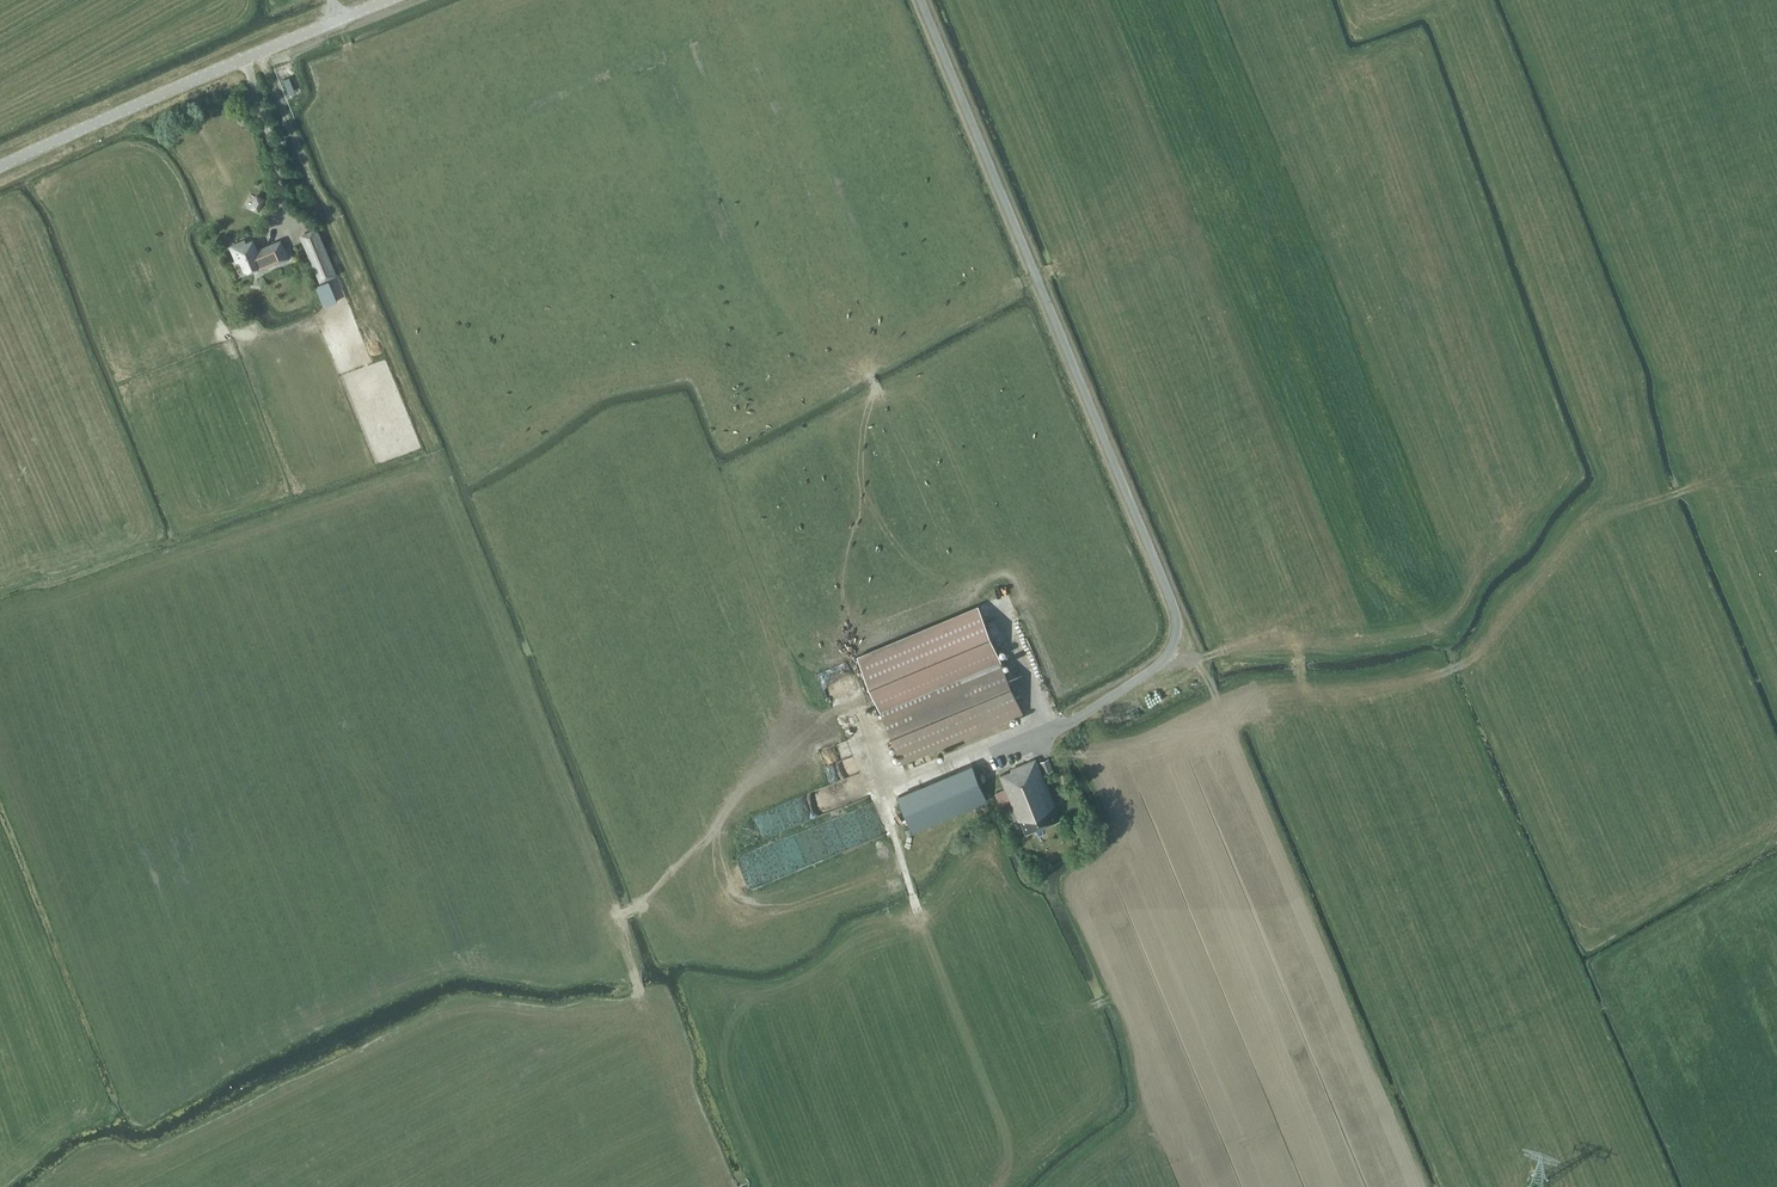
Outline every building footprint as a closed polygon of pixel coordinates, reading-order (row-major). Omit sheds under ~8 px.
[(338,275),(317,228),(299,235),(320,283),(338,275)] [(257,251),(252,240),(245,242),(244,240),(230,246),(236,259),(240,257),(245,265),(254,261),(257,267),(286,252),(280,241),(257,251)] [(876,708),(903,767),(1021,712),(994,654),(876,708)] [(1167,688),(1159,693),(1155,687),(1144,693),(1152,706),(1171,695),(1167,688)] [(846,739),(818,751),(831,782),(845,776),(839,760),(852,754),(846,739)] [(1040,762),(1045,773),(1053,769),(1048,758),(1040,762)] [(1021,818),(1026,832),(1061,818),(1036,759),(1013,768),(1014,770),(1001,776),(1019,819),(1021,818)] [(986,799),(971,765),(898,795),(912,830),(986,799)]
